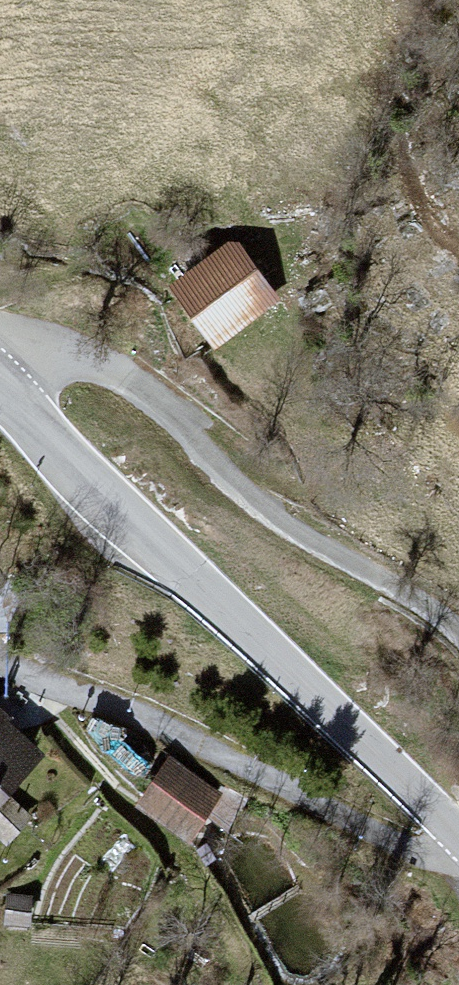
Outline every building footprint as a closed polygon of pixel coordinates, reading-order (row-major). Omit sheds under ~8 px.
[(274,301),(234,246),(175,288),(215,343),(274,301)] [(7,843),(30,820),(1,793),(37,754),(0,720),(0,837),(7,843)] [(218,795),(171,763),(144,802),(191,835),(218,795)]
